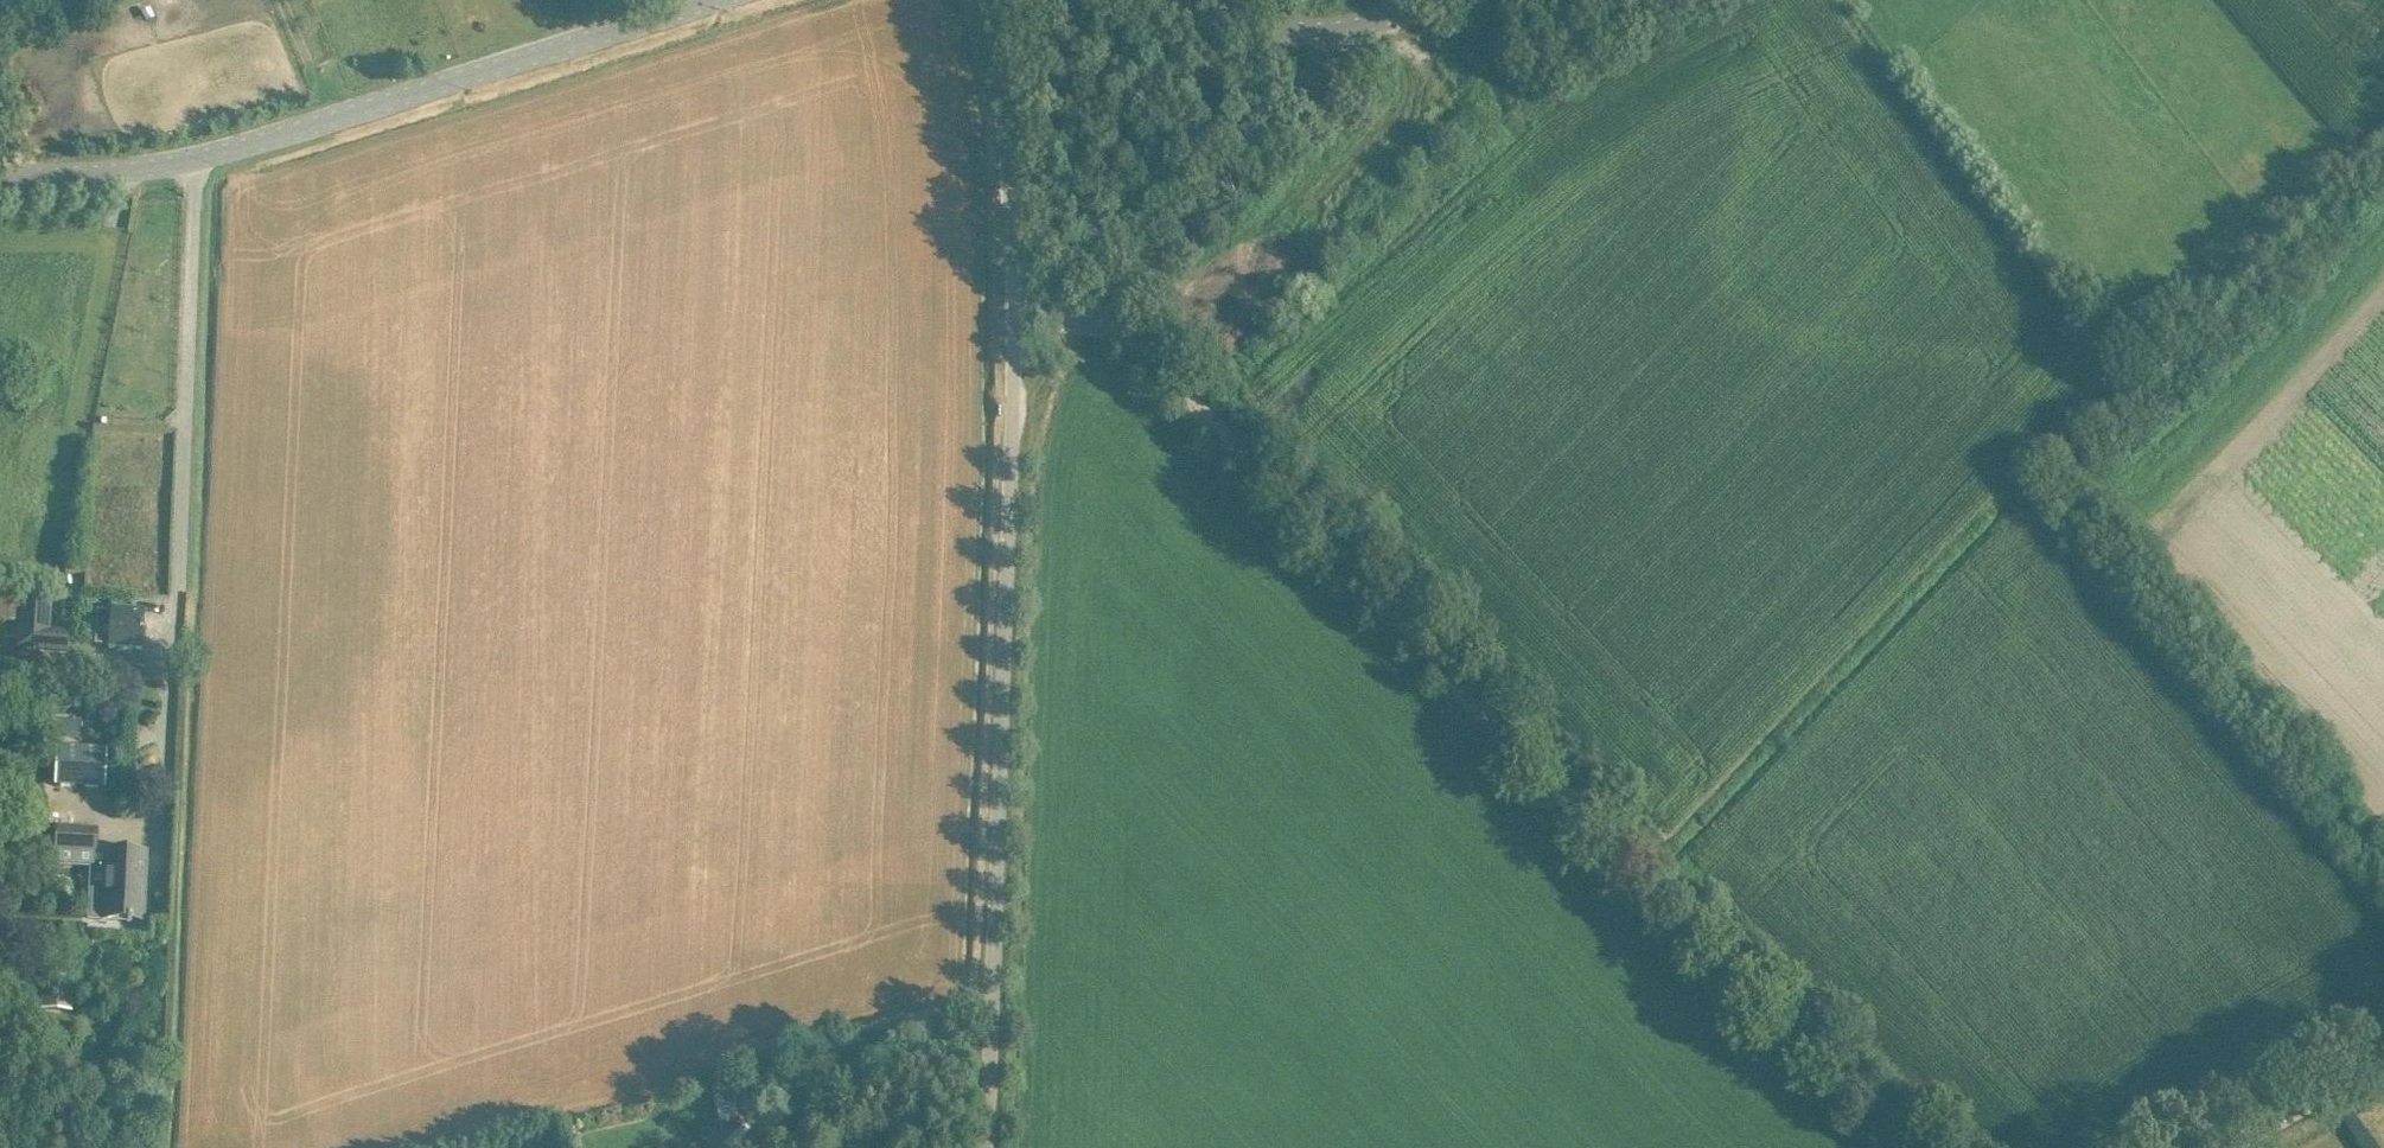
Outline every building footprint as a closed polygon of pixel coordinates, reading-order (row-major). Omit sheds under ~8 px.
[(17,611),(14,658),(72,661),(74,641),(54,640),(56,614),(17,611)] [(97,614),(95,648),(107,649),(106,652),(142,654),(144,615),(110,612),(110,615),(97,614)] [(101,758),(62,756),(60,787),(99,789),(101,758)] [(99,828),(56,826),(55,852),(97,855),(99,828)] [(101,921),(127,923),(145,923),(148,851),(105,849),(101,921)]
